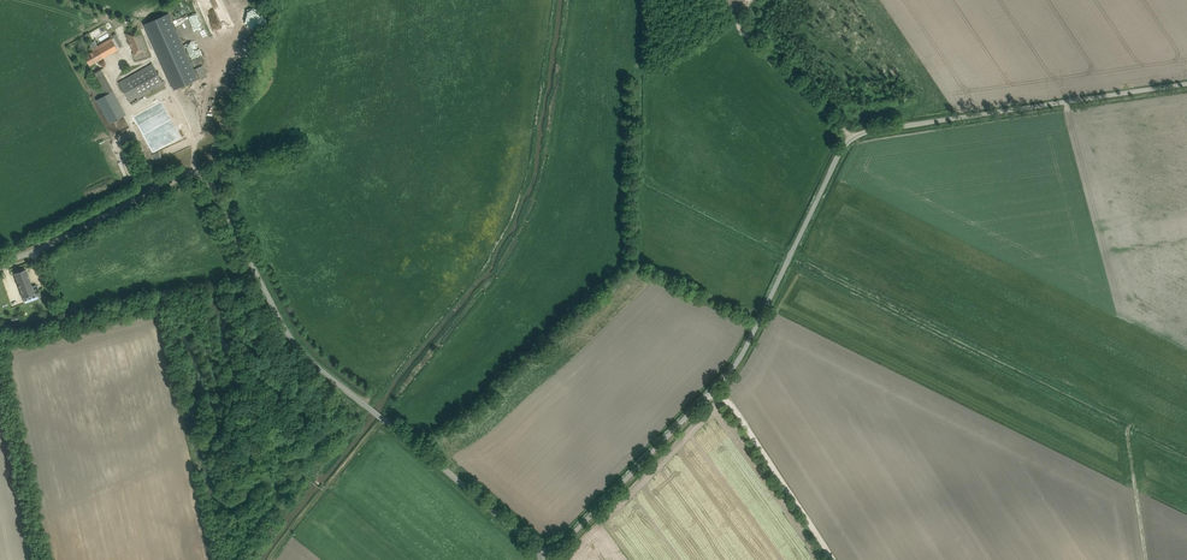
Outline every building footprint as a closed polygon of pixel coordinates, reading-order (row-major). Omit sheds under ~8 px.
[(166,16),(144,26),(175,91),(197,81),(166,16)] [(126,33),(135,55),(147,51),(138,28),(126,33)] [(120,48),(123,46),(116,34),(116,33),(113,35),(114,38),(120,48)] [(89,52),(90,53),(85,56),(90,66),(118,50),(111,38),(92,49),(93,49),(89,52)] [(152,63),(124,79),(119,82),(131,103),(136,100),(164,84),(152,63)] [(197,67),(200,77),(205,76),(203,66),(197,67)] [(93,74),(105,95),(99,99),(111,121),(123,114),(111,92),(114,91),(102,69),(93,74)] [(25,269),(14,273),(23,298),(24,298),(25,302),(41,297),(39,292),(36,285),(32,286),(25,269)]
